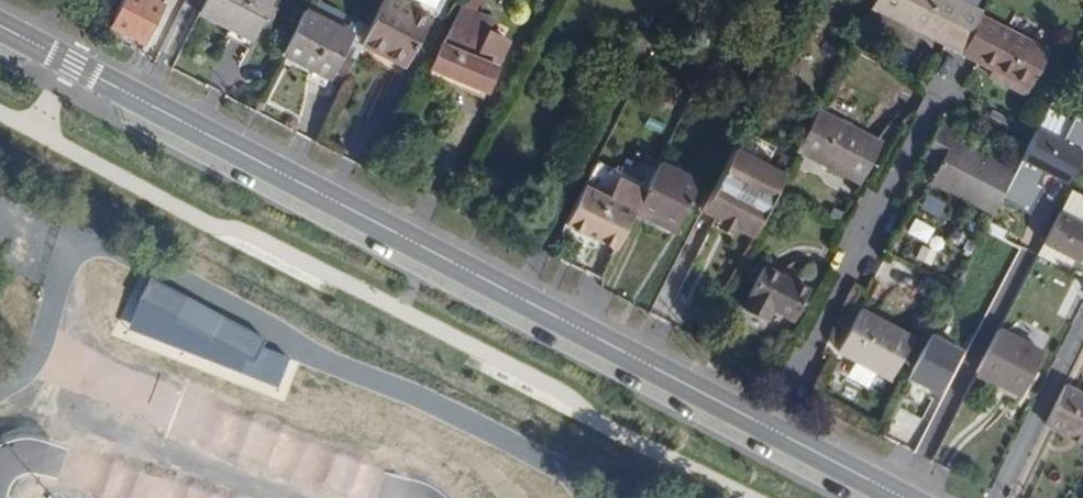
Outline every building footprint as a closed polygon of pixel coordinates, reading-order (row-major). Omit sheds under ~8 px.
[(109,25),(138,40),(142,31),(148,33),(162,6),(152,0),(122,0),(109,25)] [(200,14),(249,39),(269,0),(207,0),(200,14)] [(375,55),(405,70),(431,20),(390,0),(382,0),(363,41),(378,49),(375,55)] [(453,26),(457,23),(487,37),(492,24),(474,14),(480,0),(465,0),(453,26)] [(961,53),(980,18),(982,12),(960,0),(897,0),(890,15),(916,29),(921,20),(940,30),(935,39),(961,53)] [(300,13),(279,54),(325,78),(327,75),(343,83),(360,48),(346,42),(348,36),(300,13)] [(980,18),(961,53),(1015,80),(1033,46),(980,18)] [(921,20),(916,29),(935,39),(940,30),(921,20)] [(453,26),(451,28),(467,36),(459,54),(474,62),(487,37),(457,23),(453,26)] [(450,28),(430,70),(456,82),(462,85),(461,91),(483,100),(496,73),(474,62),(459,54),(467,36),(451,28),(450,28)] [(363,41),(360,48),(375,55),(378,49),(363,41)] [(456,82),(430,70),(426,77),(452,91),(456,82)] [(456,82),(452,91),(481,105),(483,100),(461,91),(462,85),(456,82)] [(818,108),(797,149),(861,183),(883,142),(818,108)] [(1082,149),(1082,118),(1075,114),(1063,139),(1033,127),(1020,157),(1068,181),(1082,149)] [(941,121),(924,154),(939,162),(931,180),(992,211),(1013,171),(953,139),(957,130),(941,120),(941,121)] [(735,143),(703,204),(721,214),(734,221),(754,232),(785,172),(735,143)] [(644,191),(635,209),(675,230),(700,182),(659,161),(644,191)] [(593,165),(564,223),(615,248),(635,209),(644,191),(593,165)] [(1043,243),(1082,261),(1082,258),(1082,222),(1059,209),(1043,243)] [(734,221),(721,214),(718,220),(731,228),(734,221)] [(615,248),(564,223),(560,230),(611,256),(615,248)] [(750,295),(743,307),(765,318),(772,307),(795,317),(810,288),(763,263),(747,293),(750,295)] [(266,343),(145,282),(128,332),(279,389),(287,358),(263,349),(266,343)] [(859,308),(837,348),(890,376),(911,334),(859,308)] [(999,326),(977,368),(1021,392),(1043,350),(999,326)] [(925,328),(903,375),(939,392),(961,345),(925,328)] [(1078,395),(1063,387),(1043,427),(1058,434),(1078,395)] [(1078,395),(1058,434),(1082,446),(1082,397),(1078,395)] [(97,497),(229,497),(89,456),(78,492),(97,497)]
